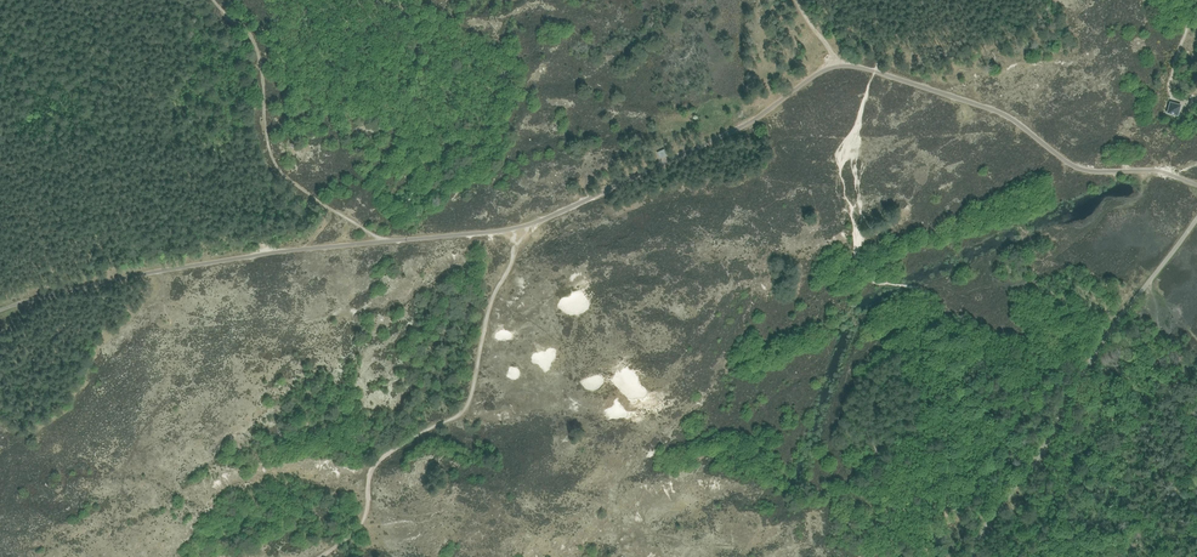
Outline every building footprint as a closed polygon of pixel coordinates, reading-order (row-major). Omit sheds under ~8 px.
[(1181,105),(1174,103),(1170,102),(1167,113),(1178,116),(1181,105)] [(657,152),(660,158),(667,155),(664,149),(657,152)]
